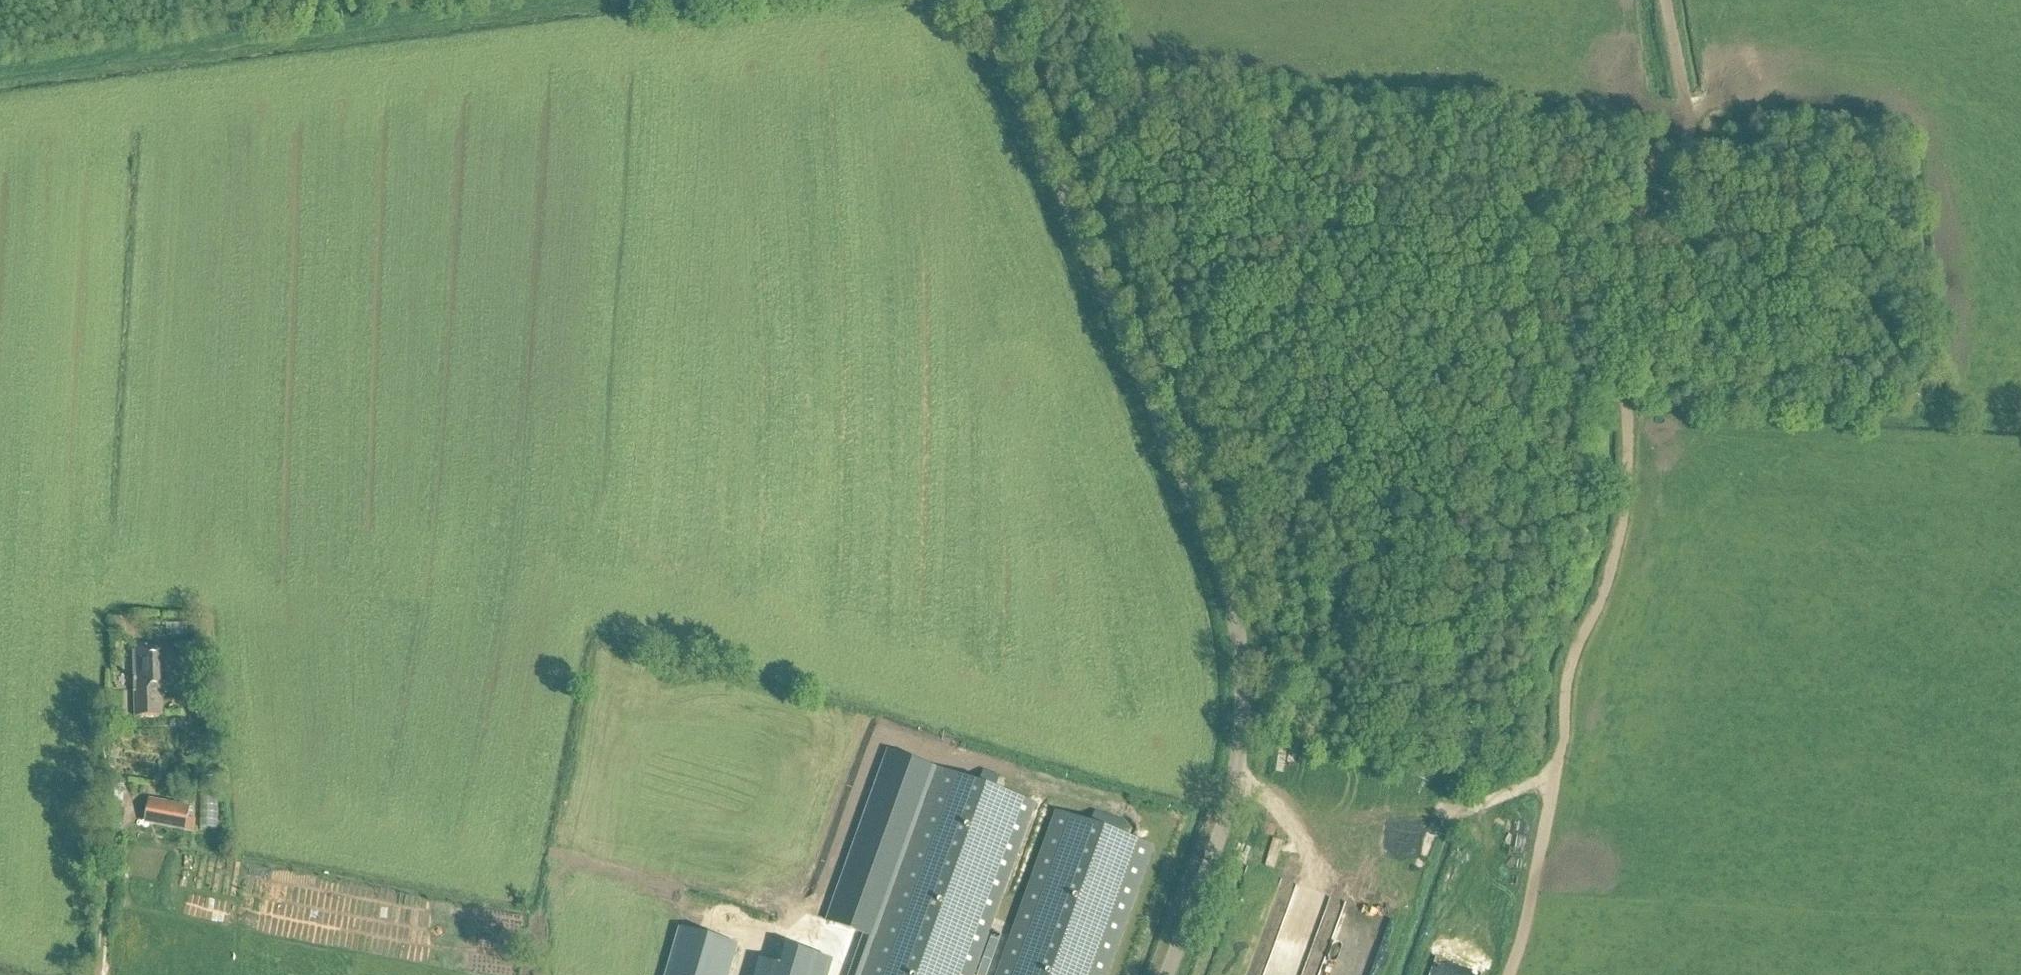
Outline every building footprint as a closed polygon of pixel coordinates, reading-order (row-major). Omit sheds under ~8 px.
[(163,692),(176,691),(174,650),(133,652),(136,717),(163,716),(163,692)] [(921,760),(860,974),(964,974),(1017,787),(921,760)] [(1042,795),(991,974),(1096,974),(1139,823),(1042,795)] [(150,799),(148,809),(145,825),(186,833),(187,831),(195,833),(198,821),(189,820),(192,807),(150,799)] [(205,823),(223,823),(222,806),(205,807),(205,823)] [(1301,948),(1307,927),(1289,922),(1282,942),(1301,948)] [(679,929),(666,974),(728,974),(737,946),(679,929)] [(835,961),(785,947),(780,966),(759,960),(755,974),(831,974),(835,961)] [(1486,970),(1444,955),(1437,974),(1484,974),(1486,970)]
